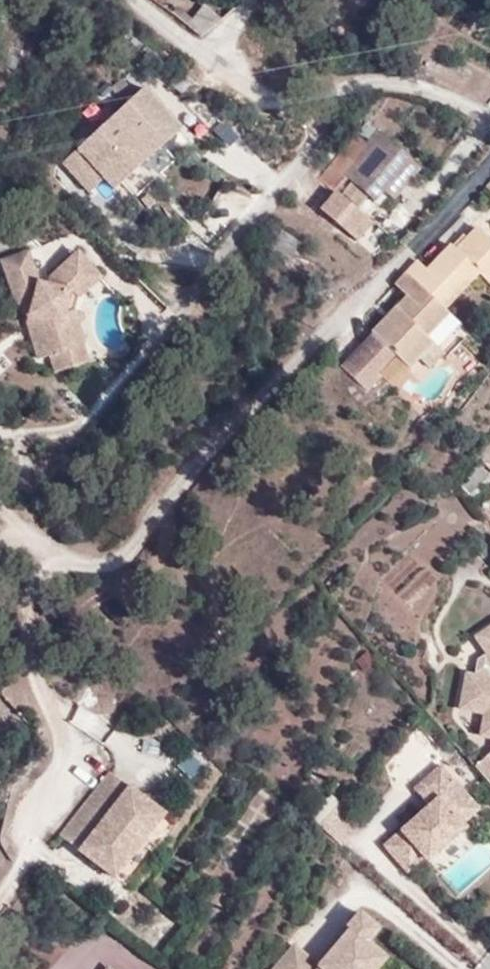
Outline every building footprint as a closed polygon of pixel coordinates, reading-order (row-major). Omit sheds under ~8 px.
[(165,0),(152,0),(163,8),(165,0)] [(199,35),(217,15),(203,2),(185,21),(199,35)] [(80,149),(118,189),(184,126),(146,87),(80,149)] [(376,202),(412,158),(382,133),(356,164),(344,153),(322,179),(338,193),(349,179),(376,202)] [(358,242),(373,224),(336,194),(322,212),(358,242)] [(419,261),(408,273),(447,310),(480,275),(489,284),(489,240),(478,228),(456,251),(451,245),(428,270),(419,261)] [(14,301),(28,316),(26,324),(38,359),(48,355),(54,373),(88,361),(75,312),(66,315),(72,293),(78,298),(100,278),(76,252),(42,282),(27,252),(0,260),(0,263),(14,301)] [(374,333),(342,366),(368,392),(378,403),(394,387),(383,377),(382,379),(378,375),(397,356),(411,370),(420,359),(435,342),(430,337),(452,315),(447,310),(408,273),(395,286),(406,298),(373,332),(374,333)] [(431,368),(446,353),(435,342),(420,359),(431,368)] [(372,469),(373,457),(358,455),(357,468),(372,469)] [(479,464),(459,484),(468,496),(489,475),(489,474),(479,464)] [(477,638),(489,658),(489,647),(482,635),(477,638)] [(369,676),(380,667),(368,654),(358,663),(369,676)] [(485,738),(489,738),(489,682),(467,678),(462,713),(487,716),(485,738)] [(489,756),(476,768),(489,784),(489,758),(489,756)] [(464,824),(455,815),(472,800),(443,766),(416,790),(431,807),(385,846),(409,873),(426,858),(429,862),(467,828),(464,824)] [(78,853),(112,879),(162,814),(127,788),(108,773),(59,839),(78,853)] [(464,824),(480,810),(472,800),(455,815),(464,824)] [(386,961),(367,945),(379,932),(361,916),(348,930),(351,933),(319,968),(295,947),(275,968),(379,968),(386,961)]
